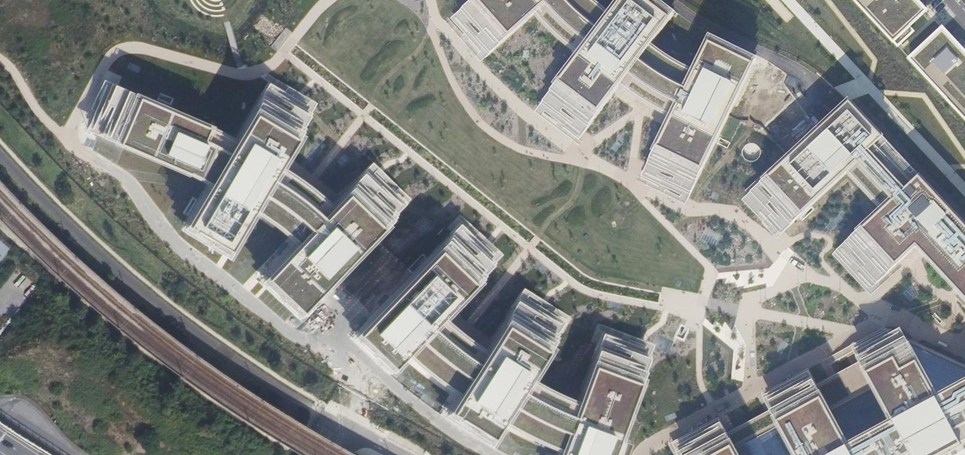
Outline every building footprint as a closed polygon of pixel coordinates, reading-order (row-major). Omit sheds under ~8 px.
[(757,56),(709,33),(691,70),(671,60),(647,44),(668,16),(648,0),(620,0),(608,15),(591,0),(470,0),(449,18),(485,58),(532,15),(546,28),(559,40),(569,48),(578,54),(535,112),(576,143),(587,131),(613,94),(620,83),(650,104),(670,116),(665,127),(647,163),(640,181),(685,204),(757,56)] [(915,0),(855,0),(898,46),(909,34),(904,29),(925,10),(915,0)] [(908,58),(964,118),(964,54),(941,28),(908,58)] [(464,47),(469,43),(461,34),(456,38),(464,47)] [(246,207),(268,219),(292,240),(261,274),(297,308),(314,288),(388,364),(402,350),(414,361),(428,373),(456,392),(444,409),(487,433),(494,419),(559,448),(557,454),(606,454),(641,360),(596,343),(574,401),(549,389),(523,376),(552,329),(510,305),(483,349),(466,340),(448,326),(436,315),(447,303),(482,266),(476,261),(445,233),(417,264),(407,256),(401,261),(377,241),(368,235),(405,194),(370,161),(328,203),(301,182),(272,164),(301,118),(258,93),(232,137),(176,111),(115,87),(94,131),(207,180),(183,221),(223,246),(246,207)] [(741,199),(776,238),(847,175),(879,208),(831,255),(868,292),(914,247),(924,257),(952,288),(959,293),(955,296),(964,306),(964,224),(851,100),(847,97),(745,190),(748,193),(741,199)] [(333,172),(327,180),(336,187),(342,179),(333,172)] [(242,227),(234,238),(240,242),(248,231),(242,227)] [(43,231),(36,237),(30,244),(30,245),(31,246),(39,240),(45,233),(44,231),(43,231)] [(479,281),(467,301),(457,295),(449,308),(460,315),(465,306),(469,309),(478,295),(481,297),(488,286),(479,281)] [(98,295),(99,293),(103,286),(103,285),(102,285),(98,288),(101,284),(101,283),(99,283),(92,288),(86,296),(86,297),(87,298),(91,295),(88,298),(89,300),(90,300),(98,295)] [(726,433),(718,417),(668,443),(674,454),(937,454),(964,440),(964,365),(910,340),(907,341),(899,326),(892,330),(890,329),(888,329),(884,327),(849,345),(857,362),(816,385),(808,367),(762,394),(770,409),(726,433)] [(550,362),(562,367),(572,347),(580,351),(586,339),(581,337),(577,346),(568,341),(572,333),(566,329),(550,362)] [(163,334),(161,334),(154,339),(148,347),(148,348),(149,349),(150,348),(157,343),(163,336),(163,334)] [(221,390),(222,388),(227,382),(227,381),(226,380),(225,380),(218,386),(212,393),(212,394),(212,395),(214,395),(221,390)] [(295,424),(294,424),(291,427),(293,424),(293,423),(292,422),(284,428),(278,435),(279,437),(280,437),(283,435),(281,437),(281,438),(281,439),(282,439),(290,434),(296,426),(296,425),(295,424)]
